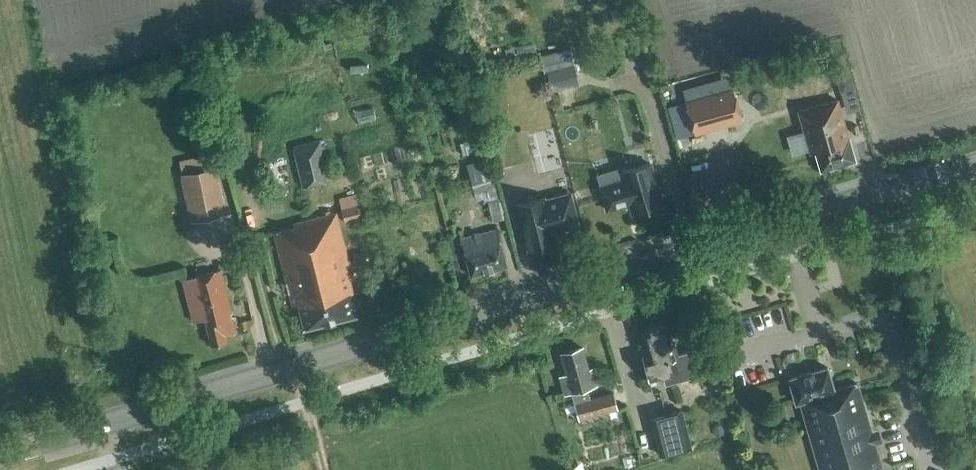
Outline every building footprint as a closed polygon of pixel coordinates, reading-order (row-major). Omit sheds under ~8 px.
[(538,54),(535,42),(507,49),(510,61),(538,54)] [(546,71),(574,64),(570,48),(539,56),(543,72),(546,71)] [(552,93),(580,85),(574,64),(546,71),(552,93)] [(735,86),(687,99),(697,132),(745,118),(735,86)] [(855,161),(849,139),(837,99),(798,111),(809,150),(814,149),(821,171),(855,161)] [(857,126),(850,128),(853,135),(860,132),(857,126)] [(304,187),(331,180),(322,142),(294,148),(304,187)] [(190,222),(227,214),(216,167),(215,167),(212,154),(179,161),(182,174),(180,175),(190,222)] [(491,183),(484,159),(466,164),(476,201),(482,200),(483,203),(499,198),(494,182),(491,183)] [(631,215),(664,205),(651,162),(618,172),(620,179),(598,186),(606,212),(628,206),(631,215)] [(578,225),(570,194),(545,200),(544,198),(517,205),(528,250),(555,243),(552,231),(578,225)] [(358,204),(341,208),(344,223),(361,219),(358,204)] [(356,315),(350,293),(353,292),(346,267),(349,266),(336,213),(293,224),(294,227),(274,233),(293,307),(298,306),(304,329),(356,315)] [(471,276),(507,266),(497,229),(461,239),(471,276)] [(368,252),(352,256),(355,266),(371,262),(368,252)] [(221,270),(182,280),(193,321),(204,319),(211,346),(226,342),(225,336),(237,333),(221,270)] [(678,355),(674,343),(670,342),(665,325),(642,331),(651,364),(645,365),(649,380),(663,377),(665,385),(706,374),(691,351),(678,355)] [(588,369),(582,348),(561,354),(566,375),(559,377),(564,395),(572,393),(579,420),(618,409),(613,393),(589,399),(586,388),(596,386),(591,369),(588,369)] [(828,365),(787,378),(794,405),(799,403),(818,469),(883,469),(876,444),(882,443),(878,429),(872,431),(858,383),(857,383),(856,382),(835,388),(828,365)] [(659,455),(690,447),(681,411),(650,419),(659,455)]
